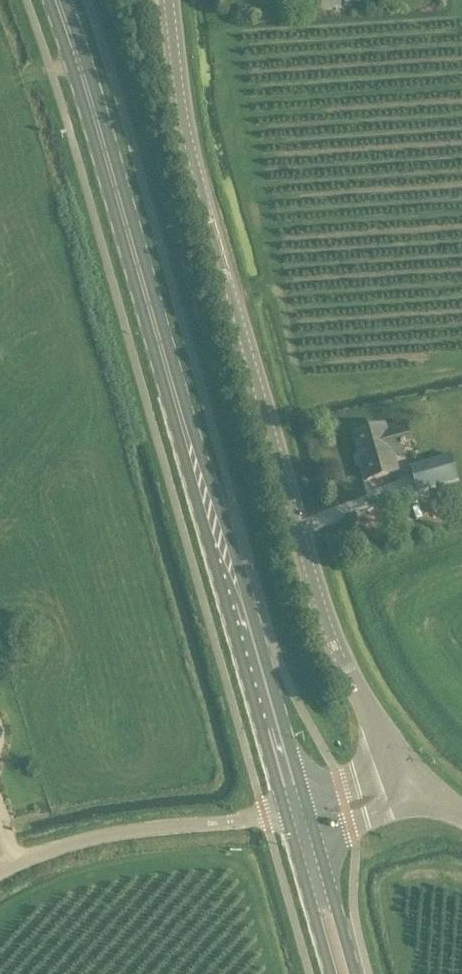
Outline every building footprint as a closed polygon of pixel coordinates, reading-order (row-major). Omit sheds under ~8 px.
[(386,428),(385,425),(353,434),(366,481),(399,472),(394,457),(404,454),(402,446),(411,443),(405,423),(386,428)] [(459,481),(451,455),(408,467),(418,493),(459,481)]
